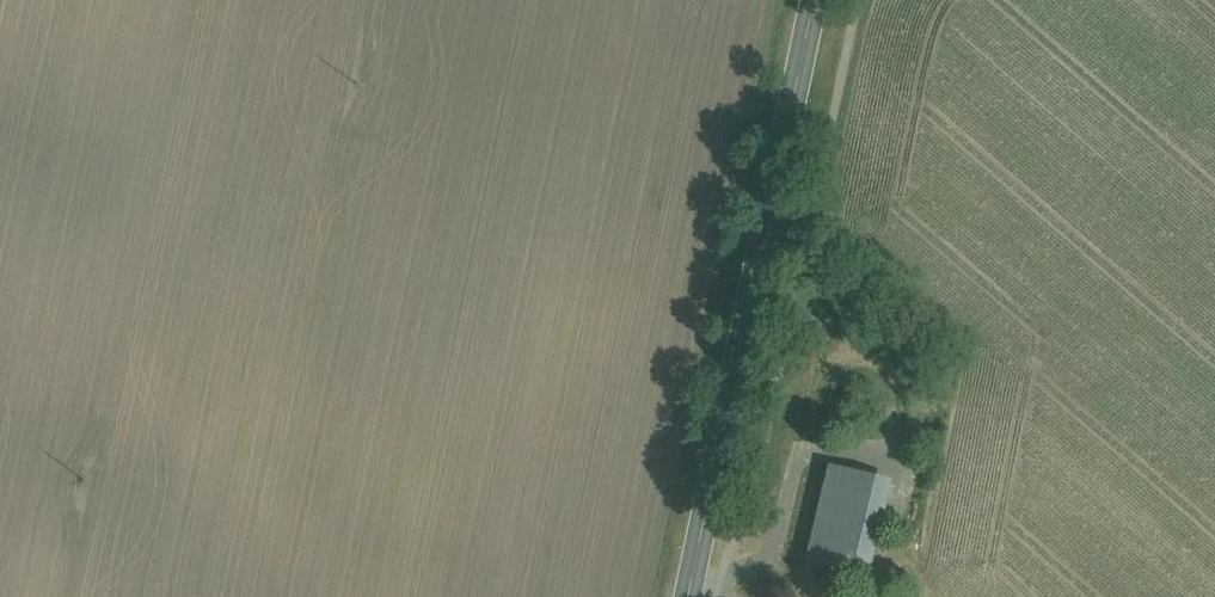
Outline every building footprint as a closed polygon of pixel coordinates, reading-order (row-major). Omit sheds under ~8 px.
[(890,486),(833,471),(809,564),(867,578),(890,486)]
